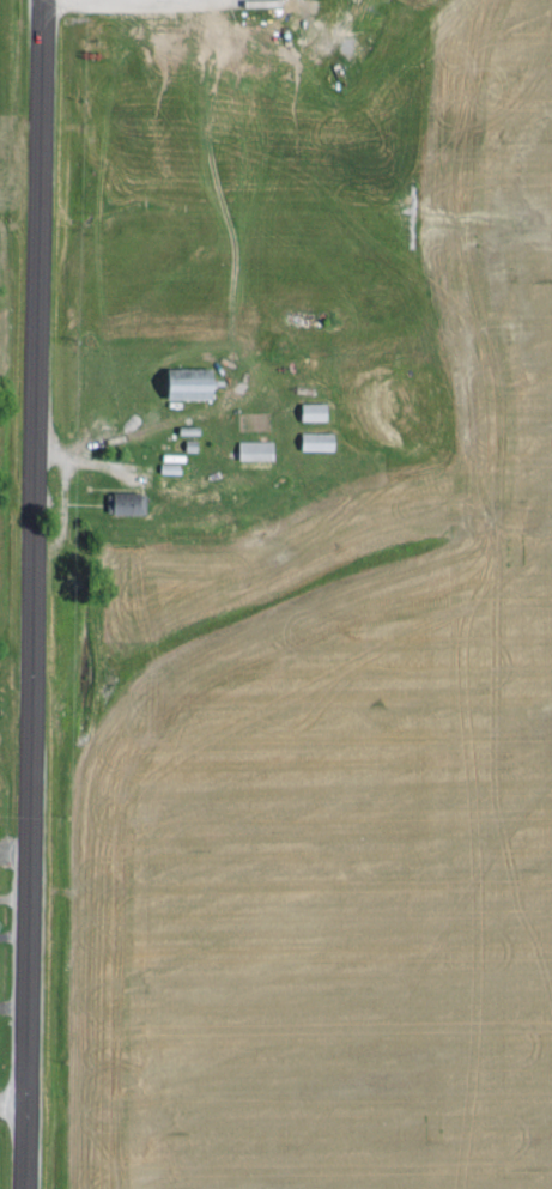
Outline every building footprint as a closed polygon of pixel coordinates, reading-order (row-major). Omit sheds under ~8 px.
[(170,366),(169,396),(218,397),(219,366),(170,366)] [(330,400),(303,400),(303,418),(330,418),(330,400)] [(303,447),(336,448),(337,430),(303,429),(303,447)] [(240,458),(275,457),(274,438),(240,439),(240,458)] [(107,512),(147,512),(147,490),(108,489),(107,512)]
